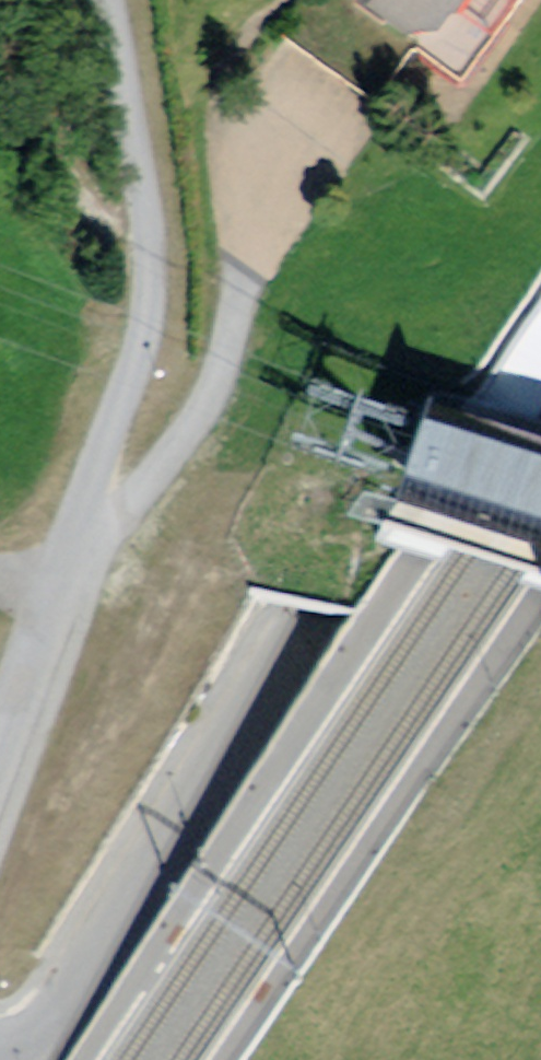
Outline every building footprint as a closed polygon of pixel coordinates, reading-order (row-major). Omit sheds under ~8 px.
[(418,52),(455,0),(345,0),(418,52)] [(540,414),(540,295),(465,412),(527,435),(540,414)] [(465,412),(429,399),(377,539),(540,593),(540,440),(527,435),(465,412)]
